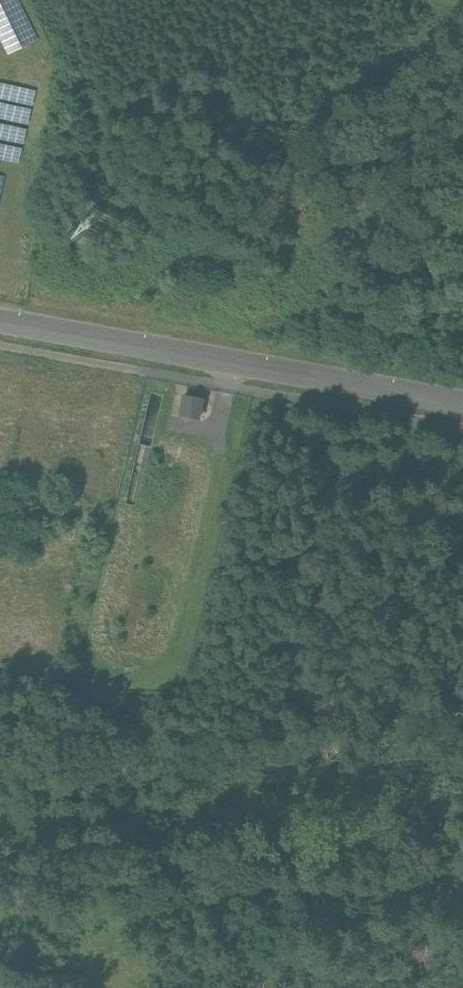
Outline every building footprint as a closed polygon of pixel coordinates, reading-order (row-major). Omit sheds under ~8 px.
[(198,419),(202,400),(184,396),(180,415),(198,419)]
